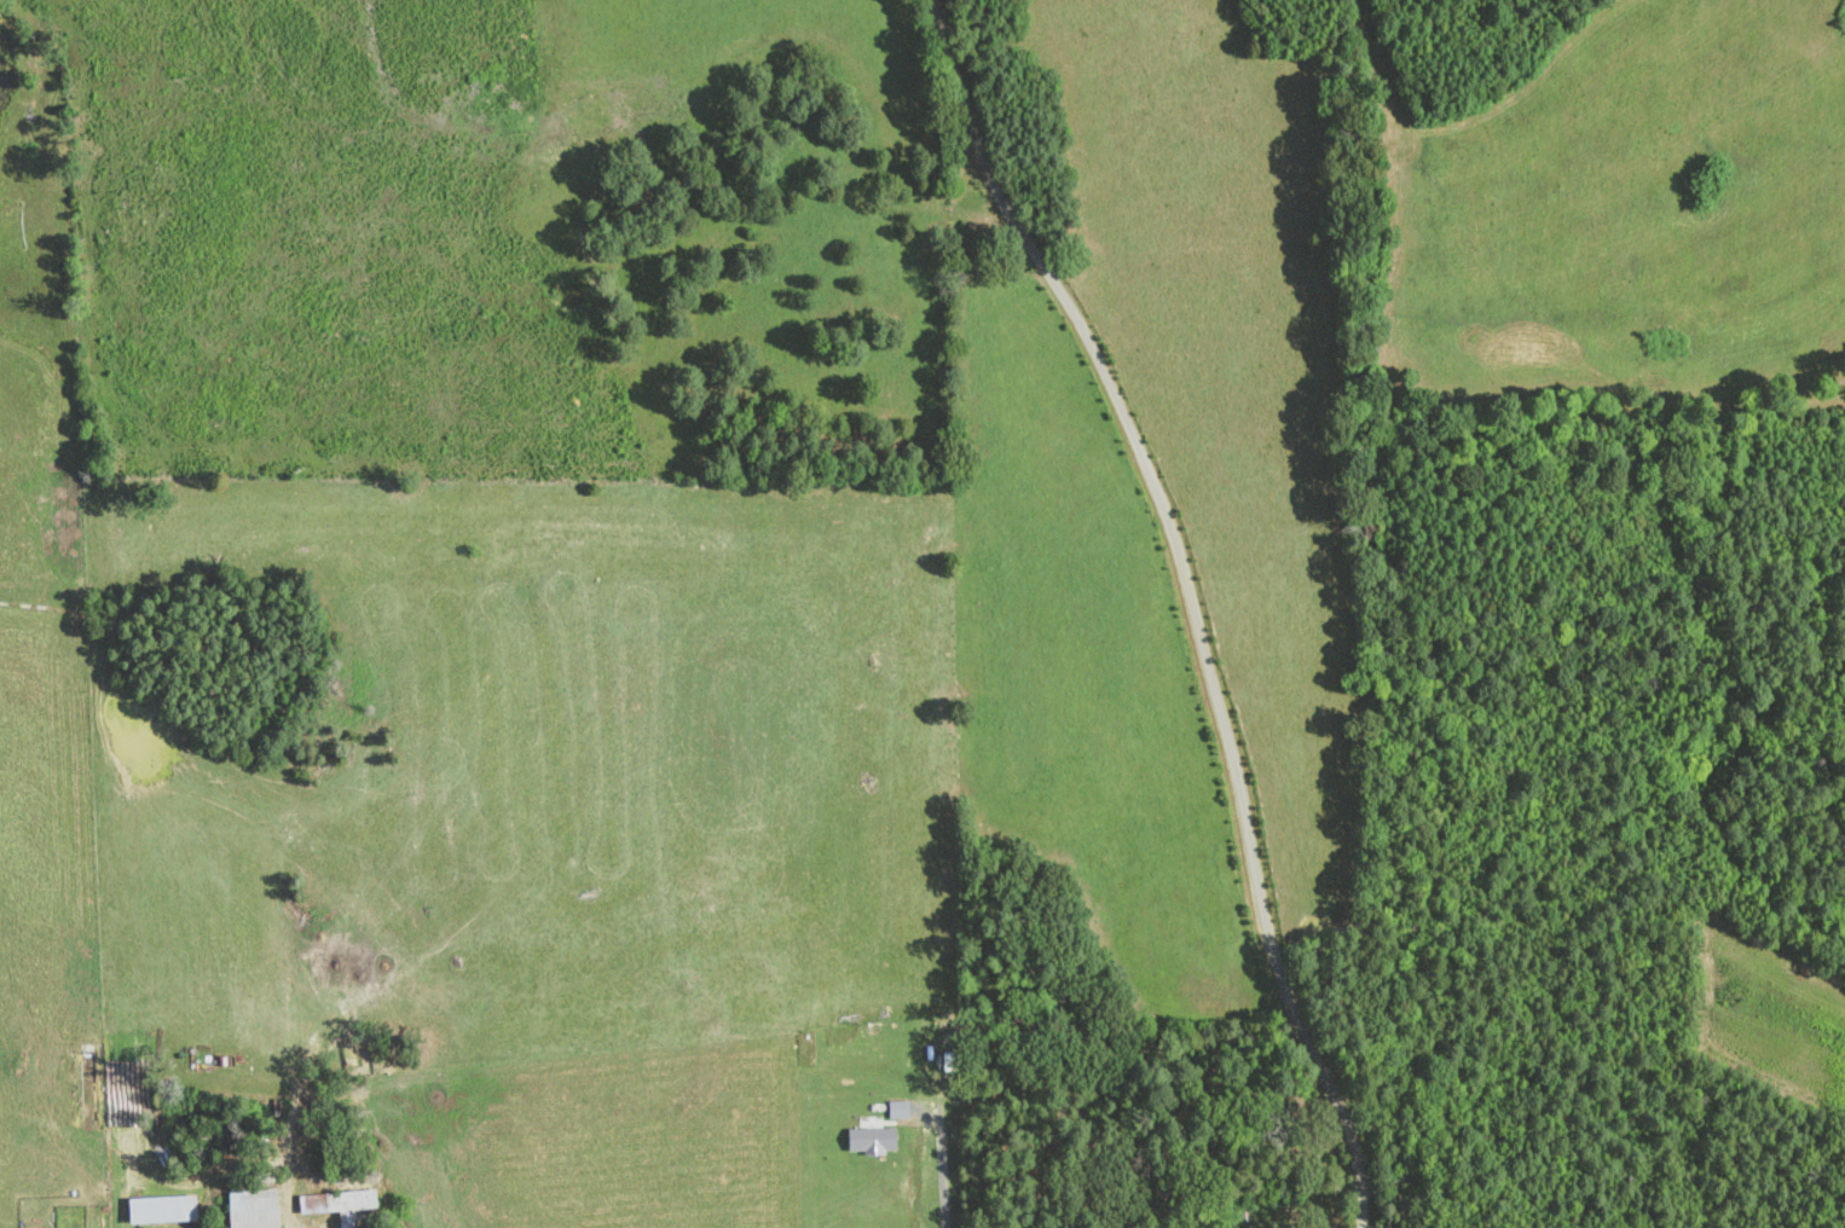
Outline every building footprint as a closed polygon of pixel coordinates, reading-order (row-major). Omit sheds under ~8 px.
[(280,1189),(231,1190),(231,1227),(280,1227),(280,1189)] [(377,1190),(301,1194),(302,1214),(341,1212),(342,1227),(380,1227),(377,1190)] [(198,1196),(131,1198),(132,1224),(199,1222),(198,1196)]
